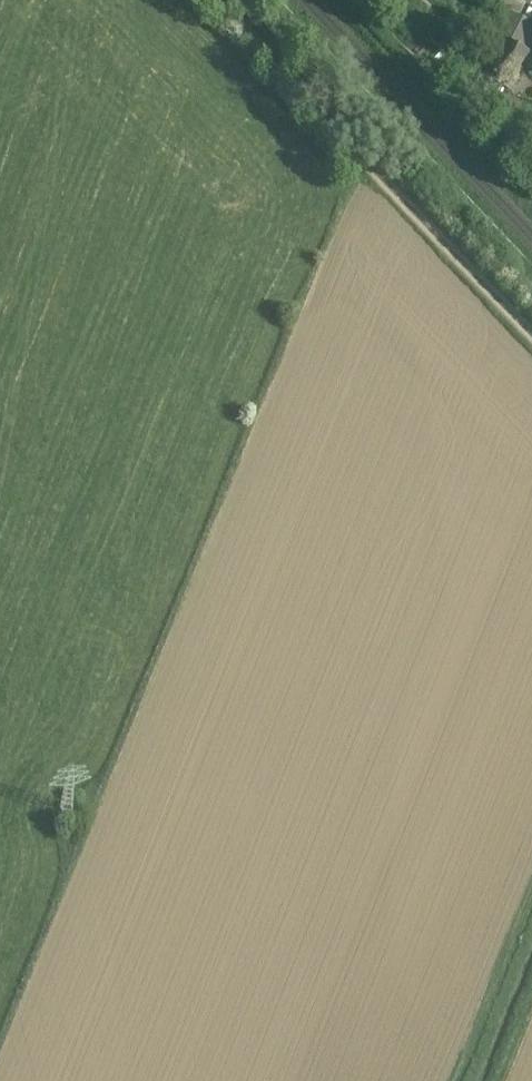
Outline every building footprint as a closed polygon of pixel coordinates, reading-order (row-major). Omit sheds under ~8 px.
[(523,23),(520,29),(514,42),(513,45),(529,53),(531,46),(531,28),(523,23)] [(520,29),(508,24),(502,37),(514,42),(520,29)] [(529,53),(513,45),(500,73),(515,81),(529,53)]
